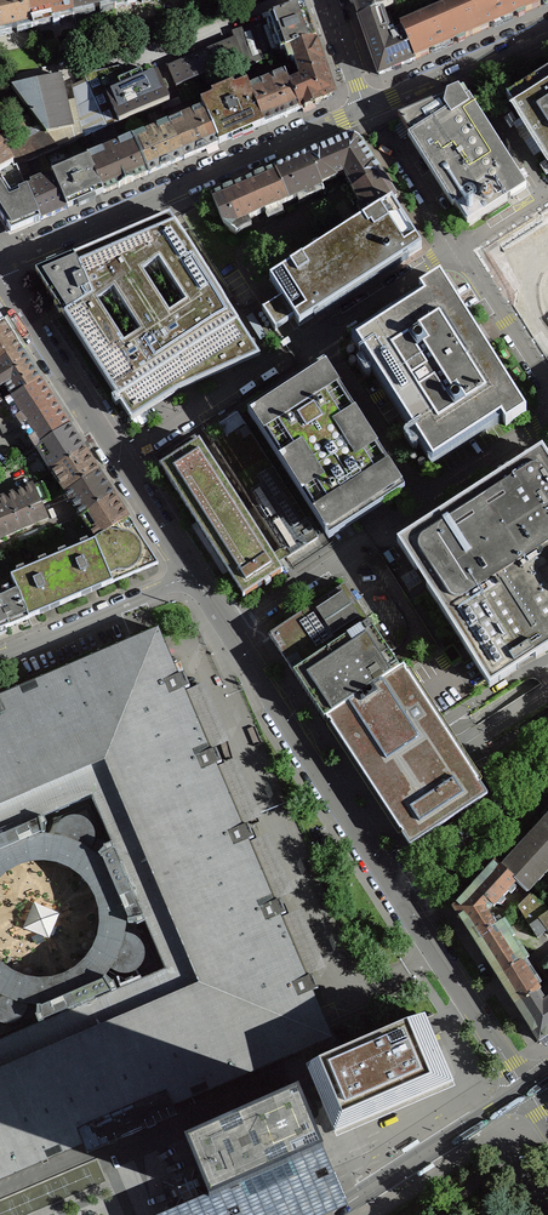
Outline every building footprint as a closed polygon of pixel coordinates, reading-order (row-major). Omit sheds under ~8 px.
[(25,0),(0,0),(0,32),(11,29),(16,28),(31,25),(25,0)] [(69,0),(25,0),(31,25),(52,20),(53,25),(59,24),(59,22),(58,18),(72,15),(69,0)] [(113,0),(69,0),(72,15),(114,5),(113,0)] [(359,19),(391,6),(393,5),(391,0),(353,0),(359,19)] [(474,35),(526,13),(520,0),(463,0),(460,1),(474,35)] [(526,13),(547,3),(547,0),(520,0),(526,13)] [(400,27),(414,60),(474,35),(460,1),(400,27)] [(414,60),(400,27),(391,6),(359,19),(379,76),(414,60)] [(304,7),(232,32),(235,40),(242,59),(245,68),(263,60),(276,55),(282,53),(281,51),(287,49),(315,40),(315,39),(310,27),(311,27),(308,19),(304,7)] [(235,40),(168,68),(176,87),(206,74),(210,83),(224,77),(220,68),(242,59),(235,40)] [(298,75),(324,66),(321,57),(323,55),(321,51),(319,50),(315,40),(287,49),(291,61),(293,62),(294,62),(298,75)] [(263,60),(266,67),(279,61),(276,55),(263,60)] [(290,86),(299,109),(303,108),(305,109),(310,107),(310,105),(313,104),(315,105),(320,103),(320,101),(331,96),(333,91),(324,66),(298,75),(300,80),(299,83),(290,86)] [(106,128),(124,120),(146,111),(160,105),(169,101),(157,73),(127,86),(120,68),(84,76),(106,128)] [(46,133),(71,128),(59,76),(12,87),(13,88),(32,113),(37,121),(44,131),(46,133)] [(509,101),(521,120),(522,119),(527,127),(526,128),(529,132),(528,132),(533,140),(534,140),(547,162),(547,76),(509,101)] [(288,114),(299,109),(290,86),(286,79),(275,84),(273,79),(260,85),(262,89),(251,94),(264,125),(275,120),(281,117),(288,114)] [(206,113),(219,144),(234,137),(264,125),(251,94),(246,83),(201,102),(206,113)] [(475,93),(476,94),(477,93),(472,85),(459,91),(458,90),(446,95),(446,96),(398,117),(410,136),(408,137),(452,207),(454,206),(467,226),(526,188),(520,177),(509,160),(502,149),(475,107),(468,97),(475,93)] [(37,121),(32,113),(16,124),(21,131),(37,121)] [(170,128),(183,159),(201,152),(219,144),(206,113),(194,118),(193,114),(180,119),(182,123),(170,128)] [(106,128),(80,139),(83,146),(94,142),(95,144),(117,135),(116,132),(127,127),(124,120),(106,128)] [(135,143),(148,174),(166,167),(183,159),(170,128),(159,133),(157,129),(144,135),(146,139),(135,143)] [(25,162),(38,157),(44,154),(57,148),(46,133),(44,131),(7,154),(2,147),(0,148),(0,171),(12,164),(14,167),(16,166),(25,162)] [(357,207),(365,219),(393,203),(397,200),(395,198),(396,197),(395,196),(394,196),(387,184),(386,182),(386,183),(380,174),(381,173),(380,172),(379,172),(375,165),(374,163),(373,163),(360,143),(361,143),(360,141),(358,140),(358,139),(351,137),(348,138),(348,137),(346,138),(346,139),(319,150),(317,150),(317,151),(309,154),(307,155),(308,155),(320,185),(336,178),(335,177),(344,173),(354,189),(352,190),(361,204),(357,207)] [(103,193),(118,187),(118,188),(133,181),(132,181),(148,174),(135,143),(134,143),(120,149),(119,145),(102,152),(103,156),(90,162),(103,193)] [(38,157),(45,174),(51,172),(44,154),(38,157)] [(314,192),(322,188),(320,185),(308,155),(274,170),(288,202),(305,195),(307,198),(315,195),(314,192)] [(54,177),(67,208),(77,204),(78,208),(89,203),(87,200),(103,193),(90,162),(89,160),(79,164),(78,161),(63,167),(65,171),(53,176),(54,177)] [(23,183),(32,179),(25,162),(16,166),(23,183)] [(26,189),(23,183),(16,166),(14,167),(12,164),(0,171),(0,216),(11,233),(40,220),(26,189)] [(287,202),(287,203),(288,202),(274,170),(264,174),(264,173),(252,178),(252,179),(243,183),(256,215),(287,202)] [(40,220),(67,209),(67,208),(54,177),(43,182),(41,179),(30,184),(31,187),(26,189),(40,220)] [(222,226),(230,231),(234,225),(256,215),(243,183),(233,187),(221,192),(210,197),(222,226)] [(422,249),(393,203),(365,219),(269,280),(281,299),(264,311),(276,330),(294,319),(299,327),(422,249)] [(91,297),(63,315),(132,421),(148,411),(166,399),(181,390),(261,356),(181,232),(170,215),(87,250),(74,256),(91,297)] [(46,264),(47,267),(35,272),(56,304),(54,306),(59,314),(62,313),(63,315),(91,297),(74,256),(73,255),(69,257),(56,263),(55,260),(46,264)] [(526,413),(440,277),(419,291),(424,298),(356,341),(371,366),(374,364),(378,369),(375,371),(414,432),(416,430),(420,436),(417,437),(433,462),(501,419),(505,426),(526,413)] [(253,314),(247,318),(260,341),(267,338),(253,314)] [(20,349),(3,322),(0,324),(0,362),(20,349)] [(4,385),(12,398),(40,380),(20,349),(0,362),(0,387),(4,385)] [(323,523),(327,529),(327,530),(328,531),(353,515),(359,511),(360,511),(359,510),(365,507),(366,507),(366,506),(371,503),(372,503),(398,486),(397,485),(396,485),(392,479),(393,478),(392,477),(392,478),(387,471),(388,471),(387,470),(383,463),(383,462),(382,463),(378,456),(378,455),(377,455),(373,449),(374,448),(373,447),(373,448),(368,441),(369,441),(368,440),(363,434),(364,433),(363,432),(363,433),(359,426),(359,425),(358,425),(354,419),(354,418),(353,418),(349,411),(350,411),(349,410),(344,404),(345,403),(344,403),(339,396),(340,396),(339,395),(335,389),(335,388),(334,388),(330,381),(330,380),(329,381),(325,374),(326,373),(325,372),(299,388),(300,389),(294,393),(294,392),(293,392),(294,393),(288,397),(287,396),(286,396),(287,397),(281,401),(281,400),(254,417),(255,418),(256,418),(260,425),(260,426),(261,425),(265,432),(265,433),(266,433),(270,440),(269,440),(270,441),(270,440),(275,447),(274,447),(275,448),(279,455),(279,456),(280,455),(284,462),(284,463),(285,463),(289,470),(289,471),(290,470),(294,477),(293,477),(294,478),(299,484),(298,485),(299,486),(299,485),(303,492),(303,493),(304,493),(308,499),(308,500),(308,501),(309,500),(313,507),(313,508),(314,508),(318,514),(317,515),(318,516),(318,515),(323,522),(322,522),(323,523)] [(5,401),(20,424),(55,403),(40,380),(12,398),(5,401)] [(0,404),(0,424),(3,433),(20,424),(5,401),(2,403),(0,404)] [(55,403),(20,424),(35,448),(36,447),(70,426),(55,403)] [(70,426),(36,447),(51,471),(84,449),(70,426)] [(271,555),(276,563),(286,557),(287,558),(318,538),(246,426),(215,446),(281,549),(271,555)] [(282,571),(281,571),(276,563),(271,555),(204,450),(199,442),(200,442),(199,441),(178,454),(178,455),(174,457),(159,466),(160,467),(161,467),(161,466),(163,469),(162,469),(164,473),(165,472),(166,474),(165,474),(238,588),(239,588),(240,589),(239,590),(241,593),(242,593),(244,595),(242,596),(243,597),(258,588),(257,587),(261,585),(262,585),(283,572),(282,571)] [(51,471),(65,493),(99,472),(84,449),(51,471)] [(426,587),(490,687),(518,669),(516,666),(532,656),(534,659),(547,650),(547,462),(542,452),(514,470),(516,473),(500,483),(498,480),(398,543),(416,571),(419,570),(429,586),(426,587)] [(99,472),(65,493),(80,516),(114,495),(99,472)] [(41,503),(49,500),(42,482),(6,497),(0,500),(0,521),(41,503)] [(128,518),(114,495),(80,516),(95,539),(128,518)] [(47,519),(41,503),(0,521),(0,539),(47,519)] [(158,564),(128,518),(95,539),(96,541),(94,541),(112,583),(158,564)] [(70,601),(112,583),(94,541),(53,559),(70,601)] [(15,588),(28,619),(70,601),(53,559),(11,577),(15,588)] [(293,673),(324,719),(326,718),(400,669),(345,585),(269,635),(292,672),(292,671),(293,672),(293,673)] [(9,627),(28,619),(15,588),(0,594),(0,605),(9,627)] [(9,627),(0,605),(0,631),(9,627)] [(87,1153),(164,1120),(176,1115),(172,1106),(332,1038),(312,991),(318,989),(312,975),(306,978),(280,916),(286,913),(280,900),(274,902),(248,841),(254,838),(248,824),(242,827),(215,765),(222,763),(216,749),(210,752),(183,690),(190,687),(184,674),(178,677),(158,630),(0,697),(0,848),(1,850),(2,850),(1,849),(8,846),(17,843),(17,844),(18,843),(12,830),(20,826),(21,827),(43,818),(92,797),(121,866),(120,867),(124,876),(111,881),(112,882),(115,889),(119,896),(118,897),(131,892),(135,901),(136,901),(166,970),(117,991),(86,1004),(81,991),(80,992),(73,995),(65,999),(65,998),(64,998),(70,1011),(38,1024),(0,1041),(0,1179),(83,1144),(87,1153)] [(409,846),(488,795),(455,745),(404,667),(400,669),(326,718),(376,795),(409,846)] [(54,832),(51,845),(60,846),(77,854),(83,859),(91,849),(94,837),(90,825),(82,819),(70,817),(60,822),(54,832)] [(41,835),(38,821),(0,837),(0,853),(41,835)] [(527,891),(547,869),(547,833),(540,826),(502,868),(516,881),(527,891)] [(0,846),(0,880),(6,874),(18,867),(31,864),(43,863),(55,865),(68,869),(80,877),(88,886),(94,898),(98,910),(99,923),(97,937),(92,948),(85,959),(75,968),(64,975),(52,978),(39,979),(27,977),(14,973),(3,965),(0,961),(0,996),(1,996),(19,1003),(38,1006),(55,1004),(75,999),(91,990),(108,974),(116,961),(123,944),(126,925),(125,906),(120,887),(110,871),(97,856),(81,846),(64,839),(45,836),(26,836),(8,842),(0,846)] [(113,850),(101,858),(128,921),(142,918),(113,850)] [(502,868),(495,862),(473,887),(491,903),(494,906),(502,897),(503,897),(509,891),(508,891),(516,881),(502,868)] [(473,887),(454,907),(474,939),(496,926),(484,907),(491,903),(473,887)] [(530,894),(518,906),(530,925),(538,919),(547,932),(547,910),(530,894)] [(496,926),(474,939),(498,976),(522,961),(528,957),(522,946),(518,949),(508,932),(511,930),(505,920),(496,926)] [(130,935),(117,932),(115,941),(108,958),(103,964),(113,972),(125,975),(137,971),(143,962),(144,951),(140,941),(130,935)] [(522,961),(498,976),(516,1004),(536,991),(540,989),(533,978),(534,978),(529,971),(522,961)] [(103,980),(41,1007),(44,1021),(111,992),(103,980)] [(30,997),(22,995),(5,988),(0,984),(0,1023),(11,1024),(21,1020),(27,1010),(30,997)] [(516,1004),(539,1040),(544,1036),(547,1034),(547,998),(543,1002),(536,991),(516,1004)] [(453,1082),(425,1014),(306,1065),(334,1132),(394,1107),(453,1082)] [(203,1209),(325,1156),(298,1095),(176,1148),(199,1201),(203,1209)] [(199,1201),(167,1214),(315,1214),(344,1202),(325,1156),(203,1209),(199,1201)]
